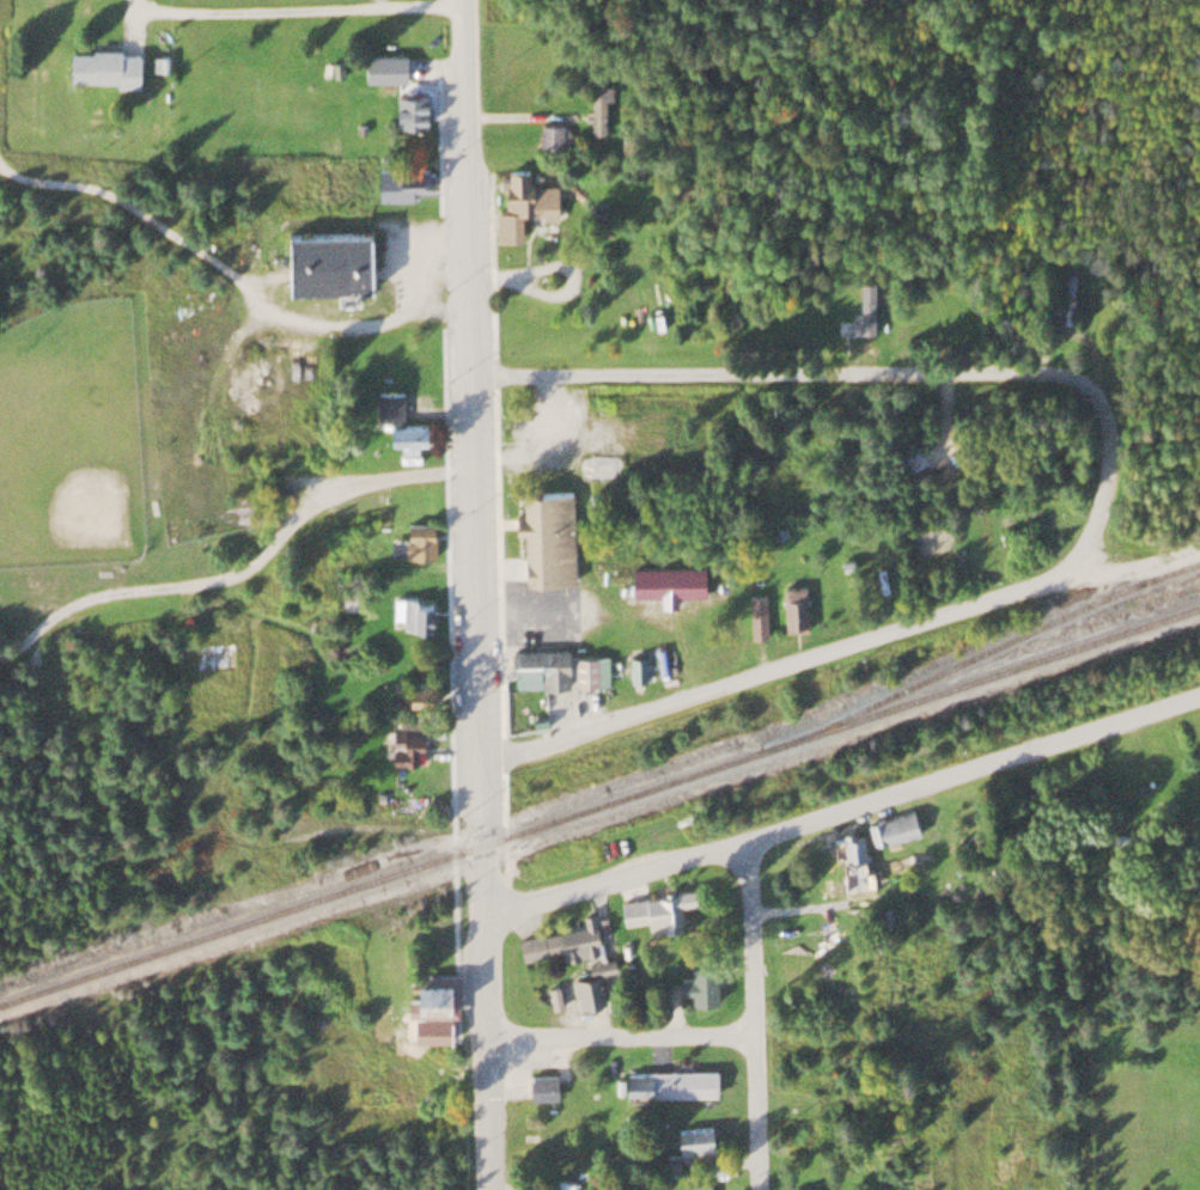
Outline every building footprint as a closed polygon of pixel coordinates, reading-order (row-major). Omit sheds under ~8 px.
[(136,81),(136,49),(65,48),(65,80),(136,81)] [(361,80),(404,80),(404,53),(361,53),(361,80)] [(605,62),(590,62),(590,131),(605,131),(605,62)] [(424,123),(424,93),(391,93),(391,123),(424,123)] [(560,147),(560,123),(537,123),(537,147),(560,147)] [(374,167),(374,198),(416,197),(415,186),(430,186),(430,166),(374,167)] [(517,236),(517,208),(540,208),(540,216),(555,216),(555,183),(526,183),(526,168),(500,168),(500,207),(491,207),(491,236),(517,236)] [(278,230),(279,287),(331,285),(332,301),(350,300),(350,285),(368,285),(366,227),(278,230)] [(1075,316),(1075,274),(1064,274),(1064,316),(1075,316)] [(857,280),(857,330),(872,330),(872,280),(857,280)] [(422,441),(422,422),(400,422),(400,390),(378,390),(378,441),(422,441)] [(521,580),(573,580),(572,489),(520,489),(520,515),(512,515),(512,532),(520,532),(521,580)] [(433,522),(401,522),(401,554),(433,554),(433,522)] [(629,595),(702,595),(702,564),(629,564),(629,595)] [(804,585),(781,585),(781,630),(804,630),(804,585)] [(764,594),(747,594),(747,636),(764,636),(764,594)] [(432,596),(400,596),(400,626),(432,626),(432,596)] [(511,648),(512,686),(566,685),(565,647),(511,648)] [(388,727),(388,758),(419,758),(419,727),(388,727)] [(868,818),(872,844),(917,837),(912,811),(868,818)] [(864,893),(862,829),(839,830),(841,894),(864,893)] [(695,901),(693,887),(618,898),(621,920),(659,915),(660,925),(680,923),(677,904),(695,901)] [(516,932),(519,954),(560,948),(561,954),(599,949),(597,929),(602,928),(601,916),(594,917),(593,908),(581,909),(583,923),(516,932)] [(588,971),(572,973),(576,1002),(603,998),(599,968),(613,966),(611,955),(586,959),(588,971)] [(677,999),(696,999),(696,979),(709,979),(709,963),(677,963),(677,999)] [(452,976),(406,976),(406,1003),(452,1003),(452,976)] [(715,1067),(622,1067),(622,1092),(715,1092),(715,1067)] [(555,1070),(525,1070),(525,1095),(555,1095),(555,1070)] [(711,1125),(675,1125),(675,1153),(711,1153),(711,1125)] [(724,1158),(706,1158),(706,1168),(725,1167),(724,1158)]
